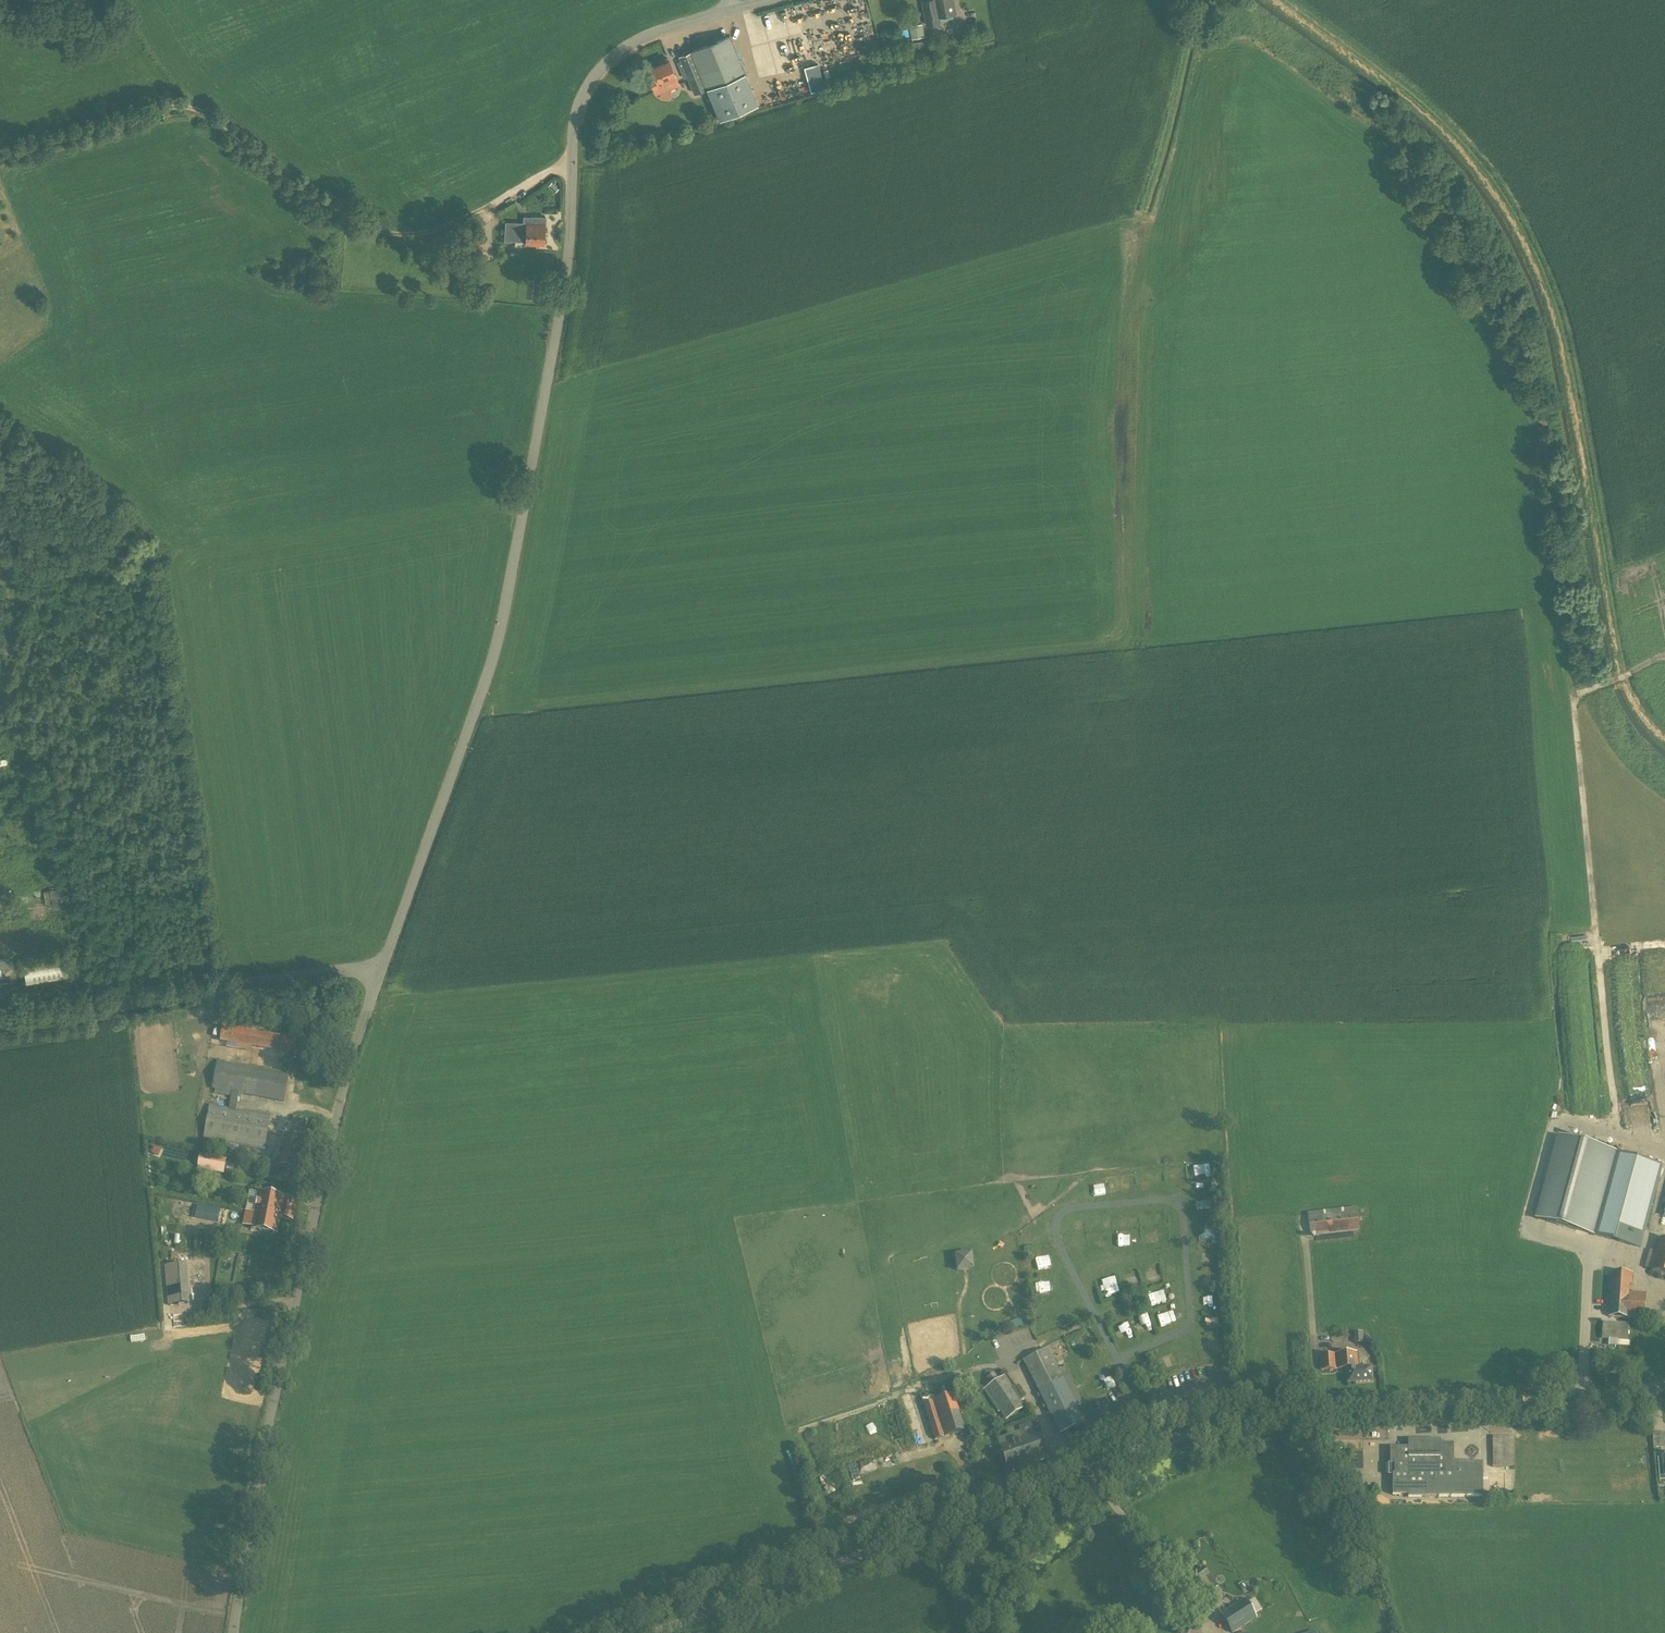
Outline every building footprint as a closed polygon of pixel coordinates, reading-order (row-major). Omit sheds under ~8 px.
[(922,1),(926,25),(940,22),(939,16),(956,13),(953,0),(927,0),(922,1)] [(922,23),(909,25),(911,39),(924,36),(922,23)] [(721,119),(758,104),(730,35),(678,56),(694,95),(708,89),(721,119)] [(913,42),(915,49),(929,46),(928,40),(913,42)] [(679,82),(669,59),(668,57),(658,61),(659,63),(651,67),(655,77),(650,79),(656,92),(679,82)] [(824,88),(818,63),(805,67),(811,91),(824,88)] [(559,186),(552,180),(548,184),(555,190),(559,186)] [(523,216),(523,223),(527,223),(526,232),(545,232),(547,230),(547,226),(545,225),(546,217),(523,216)] [(527,223),(523,223),(506,222),(505,241),(526,241),(526,243),(544,244),(545,242),(547,242),(547,236),(545,234),(545,232),(526,232),(527,223)] [(3,919),(4,926),(14,925),(14,920),(33,918),(32,915),(63,911),(60,888),(50,889),(51,890),(45,891),(47,907),(0,913),(0,920),(3,919)] [(24,961),(27,983),(69,977),(66,955),(24,961)] [(0,959),(0,968),(10,967),(9,958),(0,959)] [(221,1041),(261,1048),(263,1033),(224,1026),(221,1041)] [(263,1033),(261,1048),(293,1054),(296,1039),(263,1033)] [(239,1092),(283,1100),(287,1076),(219,1062),(214,1087),(232,1091),(229,1109),(210,1106),(205,1138),(264,1149),(269,1116),(237,1110),(239,1092)] [(302,1128),(300,1136),(288,1133),(281,1165),(308,1170),(316,1131),(302,1128)] [(1535,1219),(1587,1233),(1641,1247),(1664,1164),(1610,1149),(1558,1135),(1535,1219)] [(161,1155),(165,1148),(156,1144),(152,1151),(161,1155)] [(202,1152),(198,1169),(223,1173),(225,1159),(205,1155),(206,1153),(202,1152)] [(1200,1174),(1201,1185),(1213,1183),(1212,1173),(1200,1174)] [(259,1192),(255,1212),(268,1215),(269,1208),(294,1212),(297,1199),(259,1192)] [(206,1207),(184,1202),(181,1214),(204,1219),(206,1207)] [(1308,1212),(1311,1236),(1360,1230),(1357,1207),(1308,1212)] [(268,1215),(255,1212),(251,1229),(278,1234),(281,1217),(293,1219),(294,1212),(269,1208),(268,1215)] [(1661,1237),(1652,1270),(1664,1273),(1664,1238),(1661,1237)] [(978,1269),(978,1251),(960,1252),(960,1270),(978,1269)] [(165,1264),(168,1303),(188,1301),(183,1262),(165,1264)] [(1608,1316),(1647,1319),(1647,1292),(1630,1292),(1630,1284),(1633,1284),(1633,1273),(1611,1271),(1608,1316)] [(1118,1280),(1105,1284),(1108,1294),(1121,1290),(1118,1280)] [(1607,1338),(1606,1356),(1630,1357),(1631,1340),(1607,1338)] [(1077,1408),(1080,1406),(1067,1379),(1071,1376),(1066,1366),(1058,1370),(1048,1348),(1023,1360),(1038,1390),(1061,1435),(1084,1424),(1077,1408)] [(1321,1370),(1346,1369),(1347,1383),(1373,1381),(1372,1366),(1358,1367),(1357,1352),(1320,1355),(1321,1370)] [(1005,1375),(985,1388),(999,1410),(1001,1409),(1006,1418),(1025,1406),(1005,1375)] [(922,1398),(934,1439),(967,1429),(956,1393),(932,1400),(931,1396),(922,1398)] [(1021,1430),(997,1439),(1008,1471),(1044,1459),(1035,1432),(1023,1436),(1021,1430)] [(1492,1436),(1492,1467),(1514,1467),(1514,1436),(1492,1436)] [(1388,1464),(1388,1476),(1392,1476),(1392,1494),(1408,1494),(1408,1497),(1424,1497),(1482,1497),(1483,1468),(1483,1462),(1453,1462),(1453,1443),(1440,1443),(1440,1439),(1408,1439),(1408,1447),(1390,1447),(1390,1464),(1388,1464)] [(1204,1567),(1185,1580),(1205,1608),(1224,1594),(1204,1567)] [(1232,1632),(1257,1617),(1245,1598),(1220,1614),(1232,1632)]
